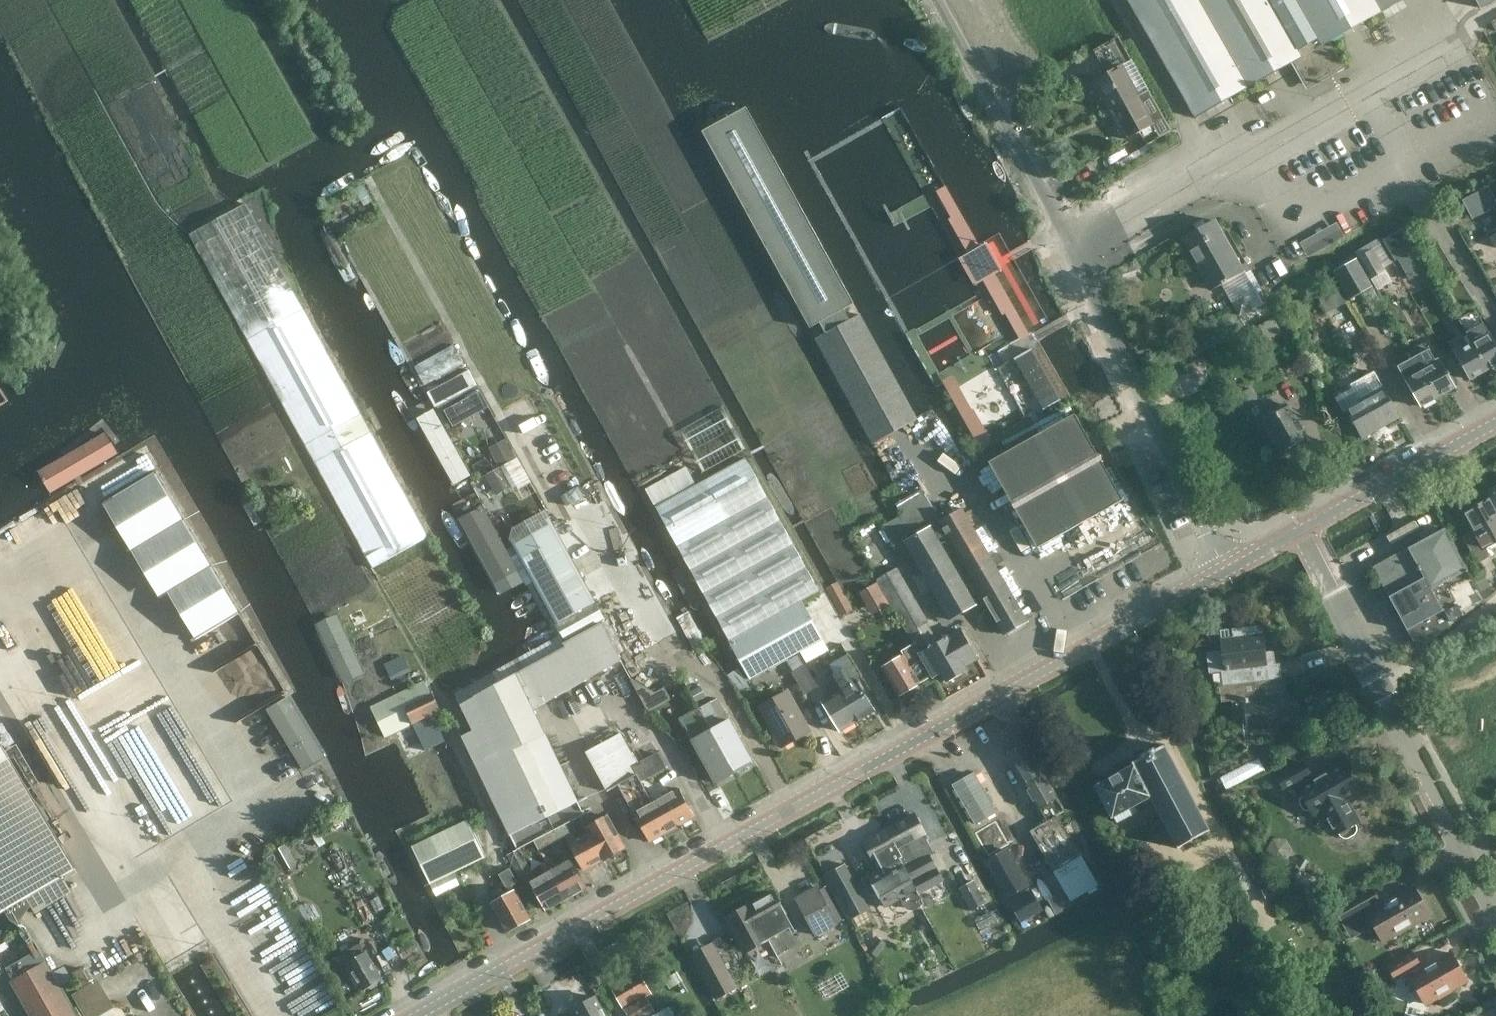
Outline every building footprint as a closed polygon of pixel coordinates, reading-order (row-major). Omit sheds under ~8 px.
[(1291,64),(1294,62),(1307,84),(1335,68),(1337,72),(1344,69),(1329,42),(1404,0),(1127,0),(1195,118),(1291,64)] [(1480,9),(1495,0),(1475,0),(1480,9)] [(1093,81),(1109,111),(1148,90),(1119,37),(1095,50),(1108,74),(1093,81)] [(1139,132),(1146,145),(1171,132),(1148,90),(1109,111),(1126,140),(1139,132)] [(815,338),(873,444),(917,420),(859,314),(849,320),(844,310),(853,304),(746,107),(702,132),(809,328),(819,323),(825,333),(815,338)] [(383,150),(364,160),(369,170),(389,160),(383,150)] [(1000,271),(995,262),(986,246),(981,249),(946,186),(939,190),(951,211),(948,213),(971,252),(959,258),(975,285),(986,279),(1006,314),(1008,312),(1020,333),(1027,330),(995,274),(1000,271)] [(377,576),(432,546),(246,205),(189,235),(377,576)] [(1214,219),(1206,224),(1203,219),(1193,224),(1196,230),(1182,238),(1211,289),(1222,283),(1223,284),(1228,281),(1227,280),(1243,271),(1258,297),(1248,302),(1245,297),(1232,304),(1239,316),(1256,306),(1264,320),(1273,315),(1259,292),(1261,291),(1247,267),(1243,270),(1214,219)] [(1340,221),(1302,238),(1309,252),(1347,235),(1340,221)] [(362,282),(332,226),(319,233),(350,289),(362,282)] [(1373,278),(1385,270),(1372,249),(1360,256),(1373,278)] [(1356,258),(1334,272),(1351,299),(1373,286),(1356,258)] [(1335,281),(1316,292),(1327,313),(1346,302),(1335,281)] [(1487,370),(1495,365),(1495,345),(1488,330),(1480,335),(1482,338),(1472,344),(1487,370)] [(1461,345),(1453,350),(1469,380),(1487,370),(1472,344),(1463,349),(1461,345)] [(425,386),(464,363),(453,345),(415,367),(425,386)] [(1415,357),(1438,397),(1455,388),(1433,348),(1415,357)] [(1043,410),(1061,400),(1031,349),(1013,359),(1043,410)] [(1398,367),(1421,407),(1438,397),(1415,357),(1398,367)] [(452,406),(479,391),(468,370),(427,392),(439,414),(443,411),(448,419),(456,414),(452,406)] [(1361,439),(1387,425),(1400,418),(1380,383),(1357,397),(1351,386),(1333,396),(1339,406),(1342,405),(1361,439)] [(1251,388),(1235,397),(1241,408),(1257,398),(1251,388)] [(1281,454),(1286,451),(1288,454),(1297,449),(1295,445),(1307,438),(1289,406),(1263,421),(1281,454)] [(1036,549),(1125,500),(1076,411),(987,460),(1036,549)] [(468,481),(432,413),(418,420),(454,487),(468,481)] [(499,464),(518,453),(508,435),(489,446),(499,464)] [(506,461),(516,480),(527,474),(517,456),(506,461)] [(645,490),(750,680),(800,653),(807,664),(829,651),(802,601),(819,592),(746,458),(698,485),(687,466),(645,490)] [(494,493),(515,482),(505,463),(484,474),(494,493)] [(1486,491),(1495,509),(1495,486),(1486,491)] [(1005,635),(1027,621),(996,566),(1004,562),(1000,554),(991,558),(961,507),(939,520),(921,489),(895,504),(902,515),(883,526),(927,602),(936,597),(949,619),(975,604),(980,613),(989,607),(1005,635)] [(1486,491),(1484,492),(1488,498),(1462,513),(1474,535),(1464,541),(1477,564),(1490,556),(1485,548),(1495,541),(1495,509),(1486,491)] [(519,575),(482,508),(458,522),(494,589),(519,575)] [(515,550),(556,624),(595,602),(554,528),(515,550)] [(1484,601),(1444,528),(1372,567),(1381,583),(1377,587),(1383,597),(1389,597),(1417,649),(1484,601)] [(911,638),(916,646),(934,677),(942,672),(948,682),(967,671),(964,666),(977,658),(961,629),(939,641),(897,568),(878,579),(912,638),(911,638)] [(1482,570),(1473,575),(1482,592),(1491,587),(1482,570)] [(565,641),(605,619),(595,602),(556,624),(555,624),(565,641)] [(517,850),(534,842),(585,815),(585,814),(533,709),(601,672),(613,693),(632,683),(630,679),(621,661),(622,661),(601,623),(563,645),(565,647),(516,673),(459,705),(472,731),(461,736),(517,850)] [(1219,630),(1220,639),(1221,650),(1206,651),(1208,674),(1221,672),(1222,685),(1218,685),(1218,686),(1286,679),(1286,678),(1281,678),(1280,664),(1275,664),(1274,651),(1265,652),(1262,633),(1258,633),(1257,625),(1219,630)] [(916,646),(881,667),(898,696),(920,684),(920,683),(933,675),(933,677),(934,677),(916,646)] [(805,665),(798,669),(791,673),(805,696),(818,687),(805,665)] [(832,676),(858,722),(874,711),(855,679),(851,682),(843,668),(832,676)] [(832,694),(821,701),(841,733),(858,722),(832,676),(824,680),(832,694)] [(671,700),(664,688),(655,692),(632,679),(630,679),(632,683),(646,708),(650,712),(671,700)] [(1288,693),(1286,679),(1218,686),(1220,702),(1231,701),(1235,720),(1246,719),(1247,731),(1249,731),(1250,739),(1280,736),(1279,727),(1299,725),(1296,693),(1288,693)] [(426,680),(370,707),(385,737),(418,721),(441,710),(426,680)] [(788,689),(758,705),(782,748),(811,732),(788,689)] [(268,710),(304,769),(324,756),(288,697),(268,710)] [(699,708),(734,774),(753,764),(717,698),(699,708)] [(692,740),(716,784),(734,774),(699,708),(687,714),(695,728),(699,736),(692,740)] [(638,764),(622,732),(585,752),(606,791),(636,775),(642,772),(638,764)] [(1030,831),(1071,901),(1096,885),(1057,817),(1064,812),(1025,742),(1006,754),(1046,822),(1030,831)] [(9,757),(0,743),(0,763),(9,757)] [(1150,797),(1160,816),(1149,821),(1162,844),(1172,839),(1177,848),(1209,830),(1164,744),(1149,753),(1131,763),(1132,765),(1150,797)] [(642,772),(646,778),(665,767),(657,754),(638,764),(642,772)] [(1231,783),(1266,767),(1262,757),(1226,773),(1231,783)] [(75,868),(10,759),(0,764),(0,913),(75,868)] [(1348,839),(1355,835),(1357,831),(1357,827),(1355,823),(1359,821),(1347,800),(1360,793),(1343,762),(1313,779),(1303,762),(1277,776),(1285,791),(1297,784),(1304,796),(1301,798),(1300,800),(1300,803),(1303,809),(1306,810),(1309,811),(1311,809),(1316,818),(1323,814),(1335,835),(1339,833),(1341,836),(1344,839),(1348,839)] [(1095,786),(1112,818),(1114,817),(1117,823),(1138,812),(1135,806),(1150,797),(1132,765),(1095,786)] [(953,785),(977,824),(996,813),(974,774),(953,785)] [(636,775),(618,785),(649,842),(664,834),(671,836),(674,834),(656,802),(652,804),(636,775)] [(656,802),(674,834),(679,831),(680,824),(695,816),(679,789),(656,802)] [(592,810),(585,814),(585,815),(581,817),(605,860),(625,848),(606,816),(598,820),(592,810)] [(913,816),(890,829),(923,891),(941,882),(927,856),(917,862),(911,852),(927,843),(913,816)] [(566,838),(585,872),(605,860),(581,817),(547,835),(552,845),(566,838)] [(457,872),(485,859),(466,820),(412,846),(430,884),(441,878),(446,892),(462,885),(457,872)] [(994,848),(1018,835),(1010,820),(986,833),(994,848)] [(866,842),(880,867),(861,878),(867,890),(874,887),(886,907),(901,898),(901,900),(902,901),(902,903),(903,904),(904,905),(905,907),(907,908),(908,908),(910,909),(911,909),(913,909),(915,909),(916,908),(918,908),(919,907),(917,902),(920,900),(917,894),(923,891),(890,829),(866,842)] [(297,863),(287,845),(266,857),(277,875),(297,863)] [(1008,846),(984,860),(1006,899),(1031,885),(1008,846)] [(518,850),(507,856),(518,877),(529,872),(518,850)] [(545,862),(567,900),(586,888),(570,860),(555,868),(550,860),(545,862)] [(545,874),(531,883),(547,911),(567,900),(545,862),(540,865),(545,874)] [(853,917),(869,908),(845,865),(828,874),(853,917)] [(508,932),(528,921),(530,920),(512,885),(517,883),(510,868),(498,875),(508,893),(491,902),(508,932)] [(974,881),(959,888),(971,910),(985,902),(974,881)] [(837,923),(818,887),(796,899),(816,935),(837,923)] [(1429,915),(1414,887),(1378,908),(1375,904),(1378,902),(1371,890),(1336,910),(1349,933),(1371,920),(1383,942),(1397,934),(1398,935),(1413,927),(1412,925),(1429,915)] [(795,929),(786,912),(785,912),(774,892),(750,906),(766,935),(787,924),(791,931),(795,929)] [(1018,924),(1041,911),(1031,893),(1008,905),(1018,924)] [(769,940),(766,935),(750,906),(750,905),(726,917),(745,952),(769,940)] [(364,952),(360,944),(338,957),(344,966),(348,964),(364,991),(368,988),(371,989),(376,986),(377,983),(382,980),(365,952),(364,952)] [(737,987),(718,952),(697,963),(716,999),(737,987)] [(1467,981),(1451,953),(1421,970),(1419,966),(1420,965),(1413,953),(1389,967),(1395,979),(1409,971),(1411,976),(1410,977),(1417,990),(1415,991),(1415,994),(1419,1000),(1421,1002),(1423,1001),(1426,1004),(1438,997),(1439,999),(1452,992),(1451,990),(1467,981)] [(10,982),(30,1015),(77,1015),(46,961),(10,982)] [(628,1015),(648,1015),(655,1012),(646,997),(651,994),(639,974),(612,990),(628,1015)] [(86,1015),(97,1015),(114,1006),(99,980),(74,995),(86,1015)] [(594,996),(573,1008),(578,1015),(605,1015),(594,996)] [(670,1006),(652,1015),(675,1015),(670,1006)]
